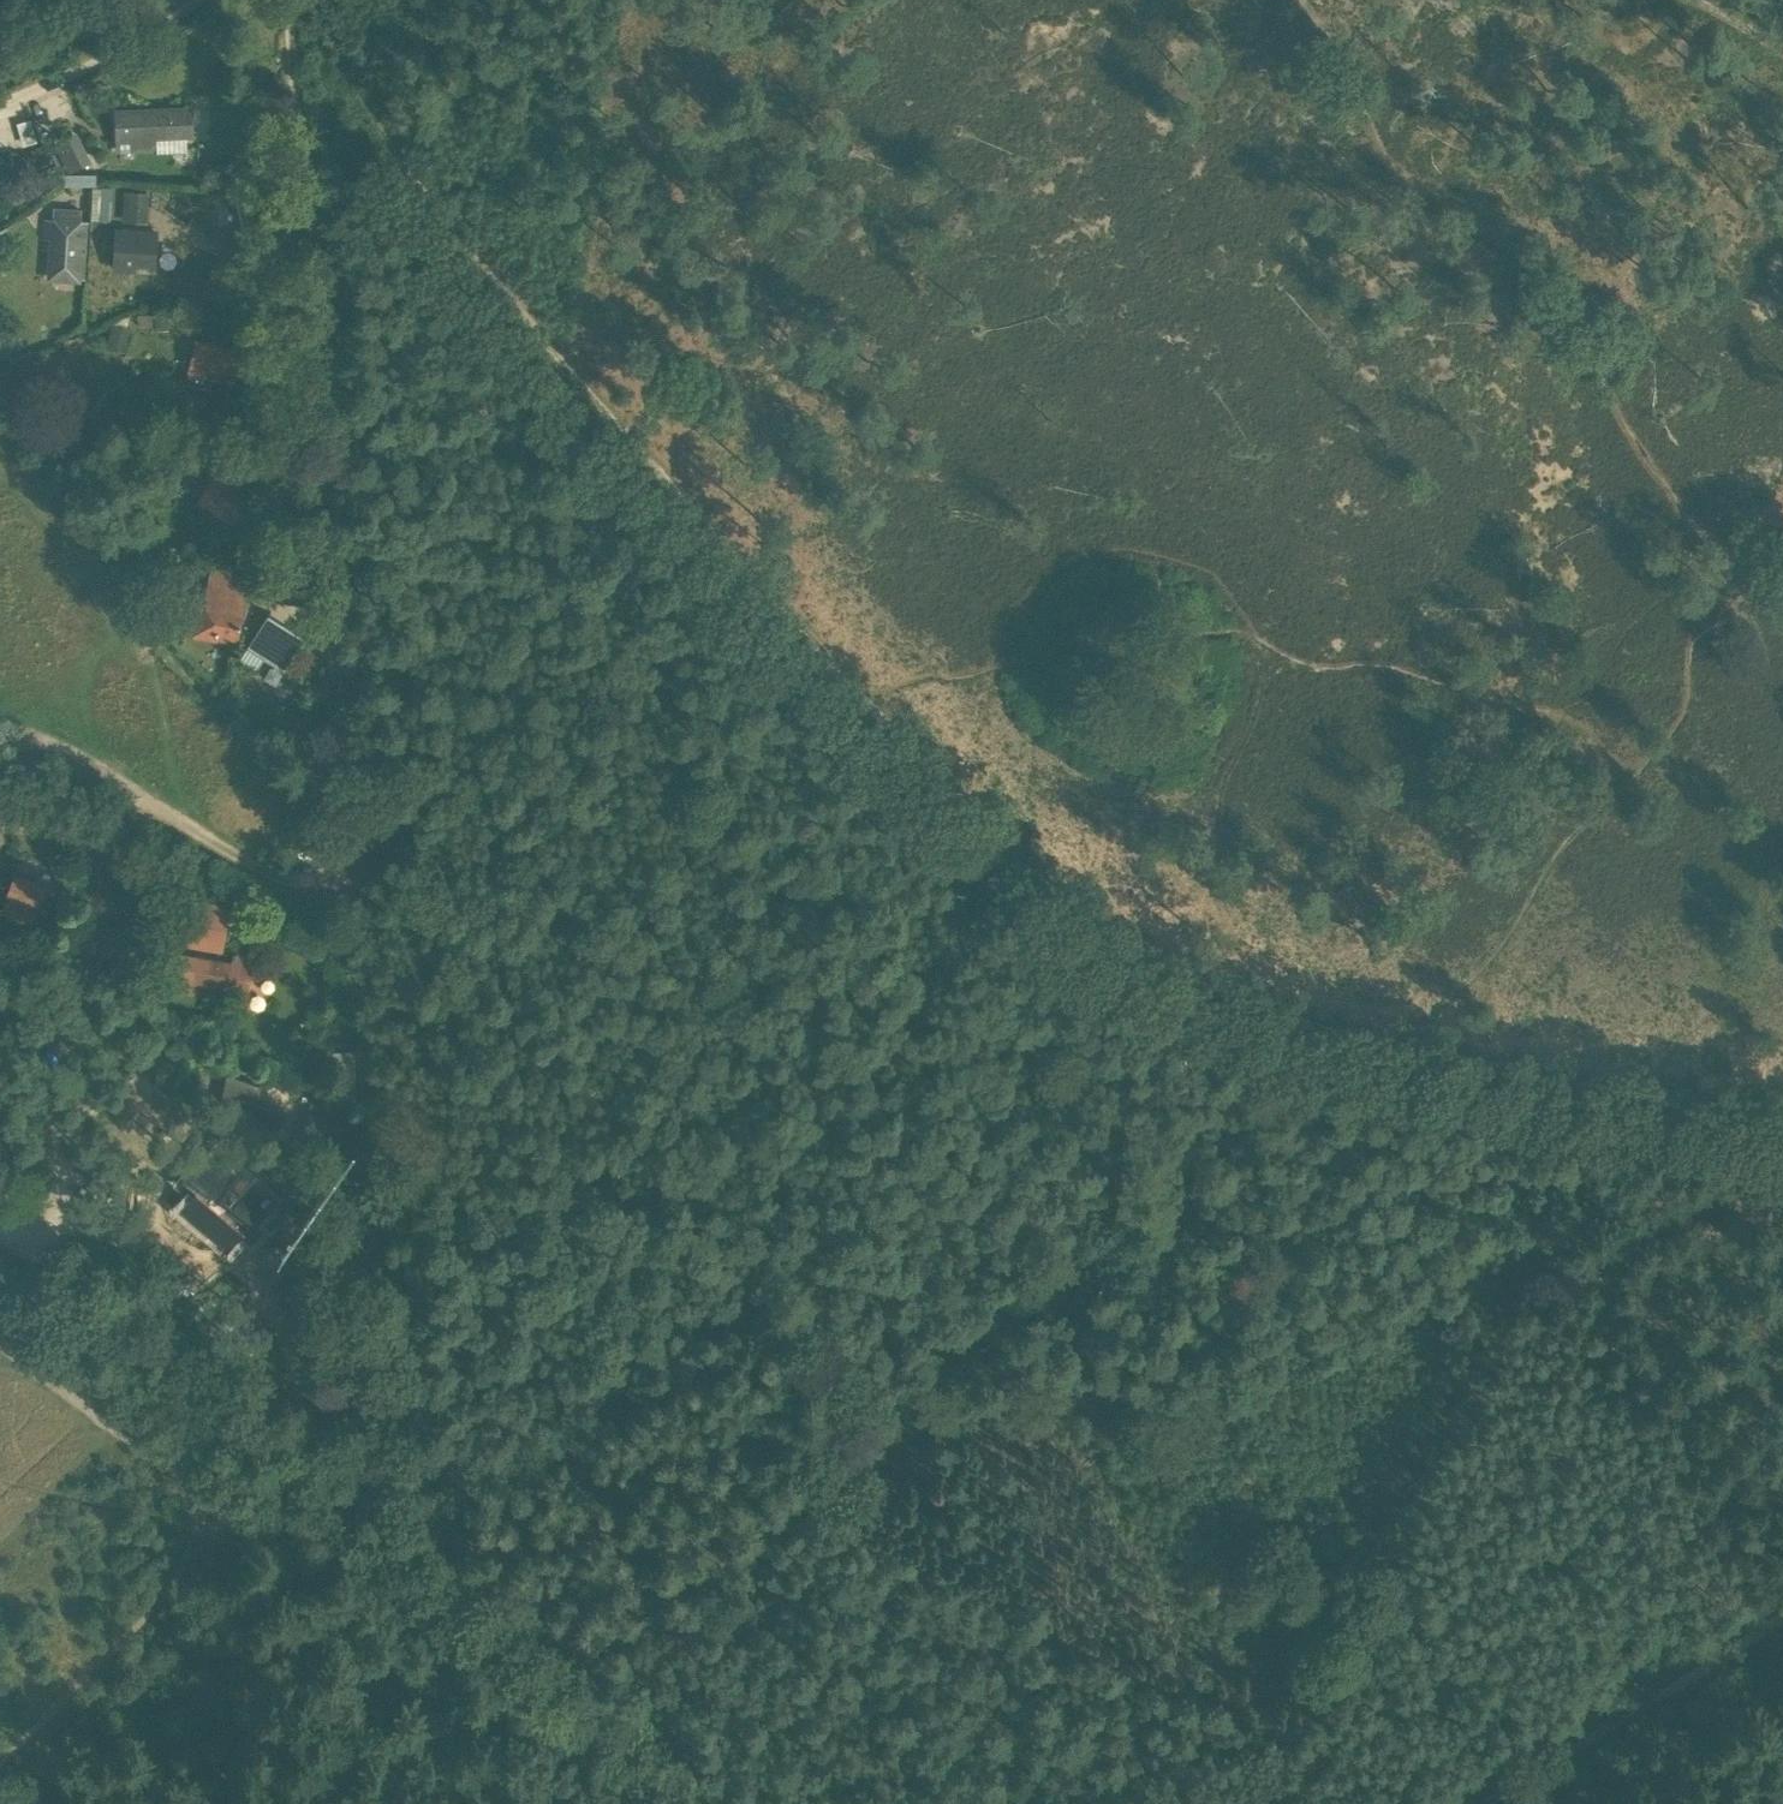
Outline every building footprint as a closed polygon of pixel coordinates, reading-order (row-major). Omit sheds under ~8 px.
[(121,151),(148,150),(147,136),(190,135),(189,109),(119,111),(121,151)] [(56,138),(69,167),(85,159),(71,131),(56,138)] [(44,145),(32,149),(38,167),(51,163),(44,145)] [(235,165),(222,165),(222,183),(235,183),(235,165)] [(35,175),(44,192),(61,184),(61,181),(53,166),(35,175)] [(102,188),(99,221),(109,222),(112,188),(102,188)] [(149,192),(124,191),(122,221),(147,223),(149,192)] [(45,218),(44,240),(50,240),(48,272),(86,274),(89,221),(80,220),(81,209),(53,207),(52,218),(45,218)] [(115,227),(112,271),(137,273),(137,267),(156,268),(159,230),(115,227)] [(168,312),(154,312),(154,329),(168,329),(168,312)] [(116,324),(111,349),(127,353),(133,328),(116,324)] [(189,373),(186,383),(208,388),(211,378),(234,383),(242,350),(195,339),(188,372),(189,373)] [(214,411),(211,423),(223,424),(226,414),(214,411)] [(135,424),(117,429),(121,443),(139,437),(135,424)] [(205,599),(199,597),(191,636),(238,646),(246,607),(244,607),(250,577),(211,569),(205,599)] [(269,584),(266,599),(290,602),(292,587),(269,584)] [(255,647),(282,664),(281,665),(283,666),(304,631),(303,630),(300,635),(265,613),(268,608),(267,608),(258,621),(245,642),(246,643),(247,642),(255,647)] [(14,873),(0,910),(0,911),(12,915),(11,919),(23,923),(24,920),(33,923),(30,931),(39,935),(55,891),(48,888),(49,886),(14,873)] [(195,901),(188,944),(222,950),(229,906),(195,901)] [(119,925),(95,925),(95,956),(107,955),(107,974),(138,973),(138,958),(146,958),(146,921),(119,922),(119,925)] [(175,952),(169,988),(189,991),(189,994),(207,997),(208,989),(248,996),(254,953),(232,950),(230,960),(195,955),(175,952)] [(45,1042),(39,1059),(54,1065),(61,1048),(45,1042)] [(235,1075),(222,1125),(255,1133),(271,1090),(235,1075)] [(181,1210),(179,1212),(224,1252),(240,1234),(247,1240),(255,1231),(248,1225),(255,1217),(269,1201),(253,1187),(238,1202),(233,1196),(231,1195),(236,1172),(224,1161),(211,1177),(203,1185),(196,1178),(188,1187),(195,1194),(181,1210)]
